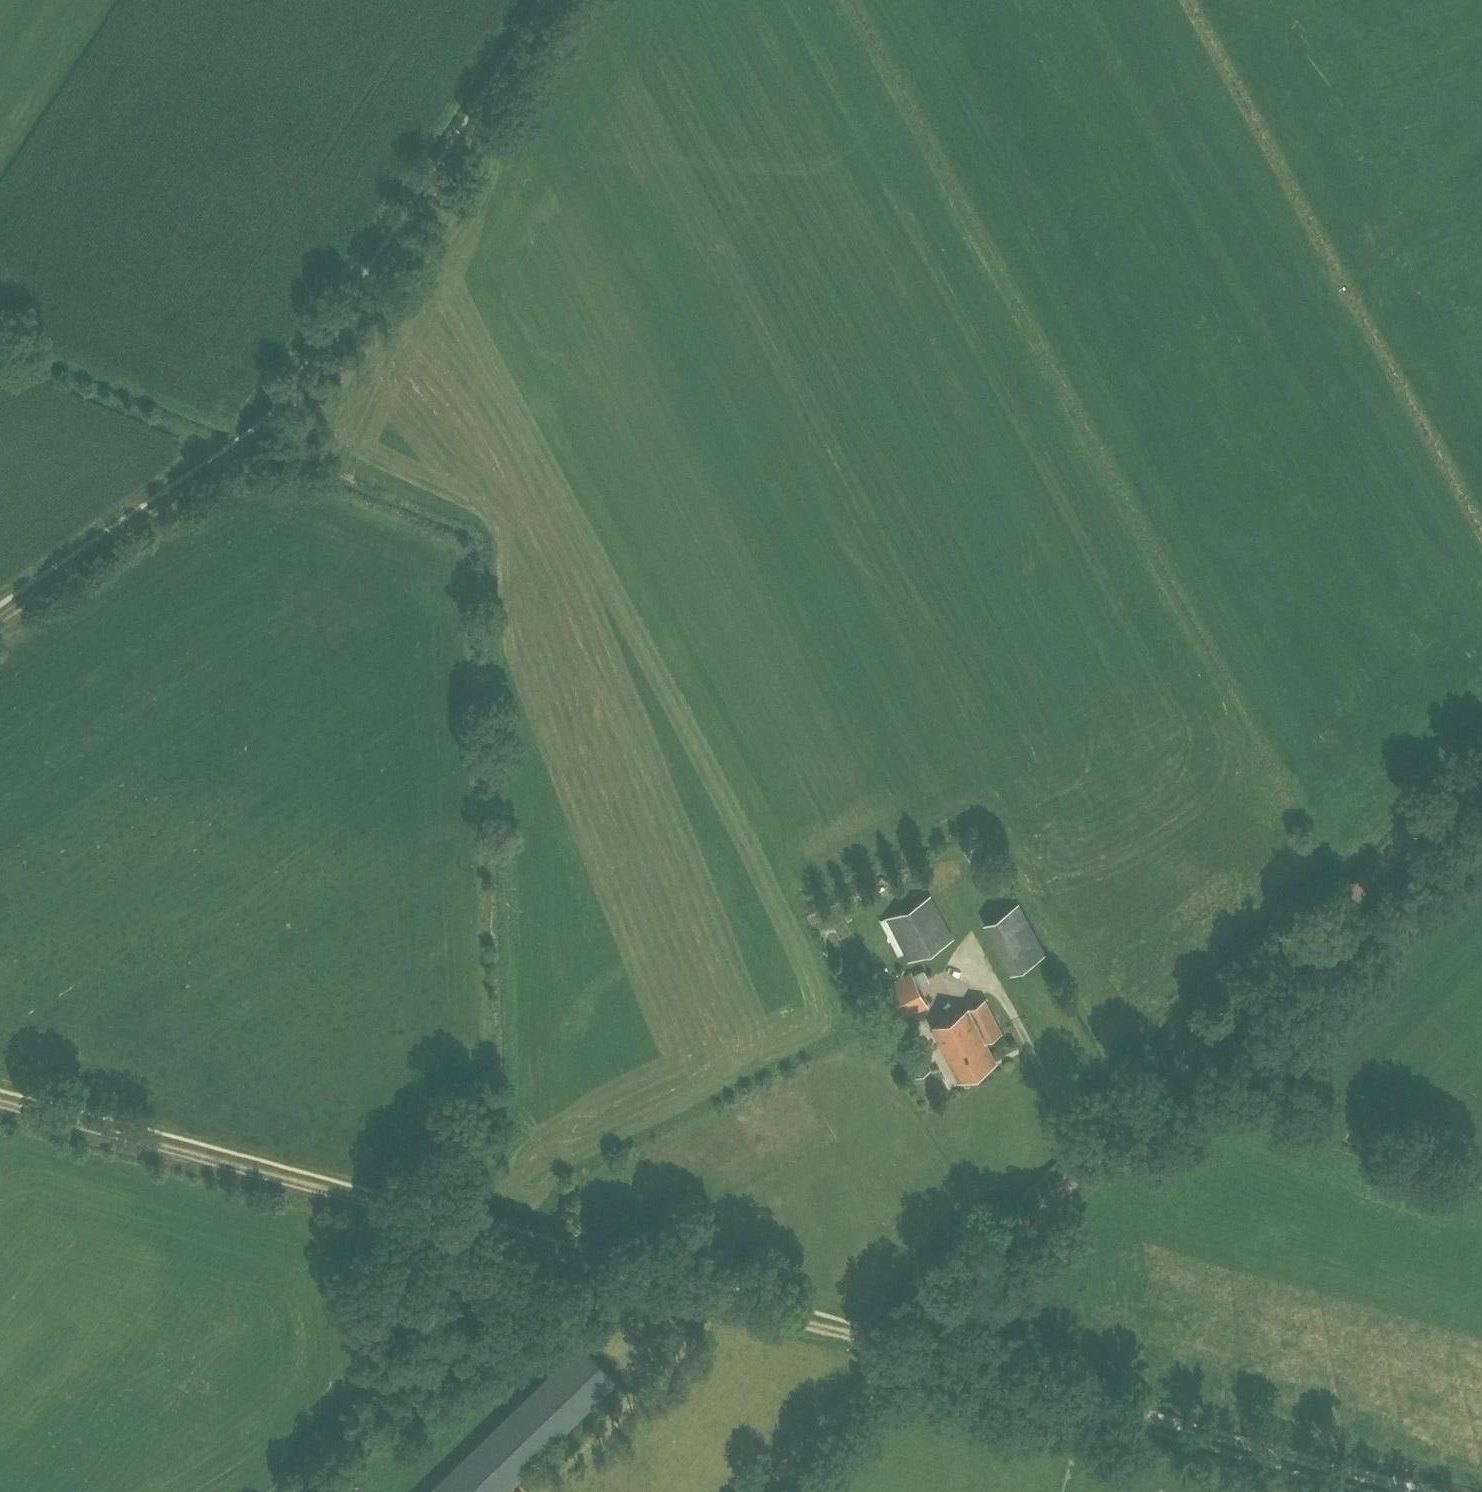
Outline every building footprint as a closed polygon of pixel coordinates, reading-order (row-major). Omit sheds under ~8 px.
[(909,959),(952,936),(930,895),(886,918),(909,959)] [(1044,953),(1044,952),(1018,903),(985,921),(1011,970),(1044,953)] [(899,1020),(929,1005),(912,972),(883,987),(899,1020)] [(932,1026),(958,1079),(996,1060),(985,1039),(1001,1031),(985,999),(932,1026)] [(615,1377),(580,1342),(427,1491),(498,1491),(615,1377)]
